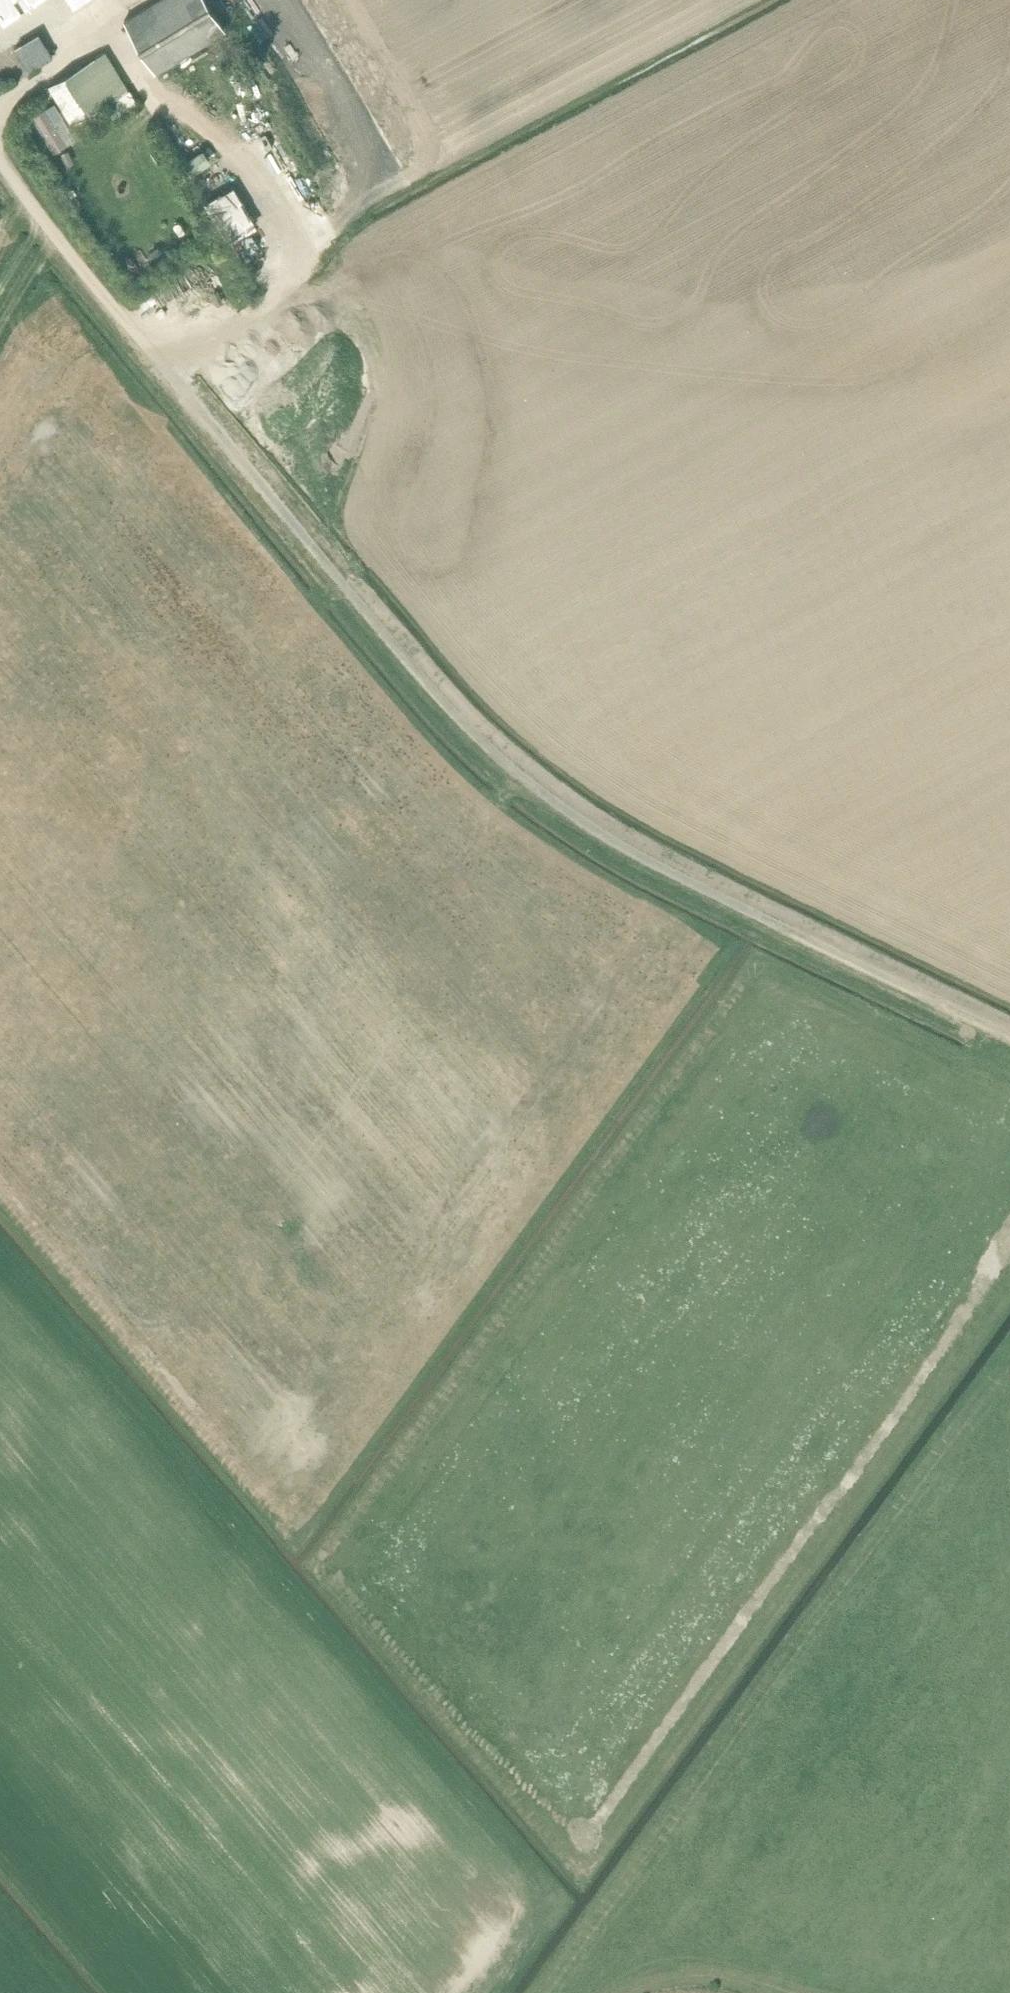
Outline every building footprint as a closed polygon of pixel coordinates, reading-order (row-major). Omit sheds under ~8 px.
[(1,27),(41,0),(0,0),(0,25),(1,27)] [(71,10),(86,0),(64,0),(71,10)] [(125,23),(155,73),(220,33),(200,0),(162,0),(125,23)] [(106,51),(49,85),(72,123),(128,89),(106,51)] [(55,102),(46,108),(54,121),(64,116),(55,102)] [(46,108),(33,116),(55,151),(68,143),(54,121),(46,108)]
